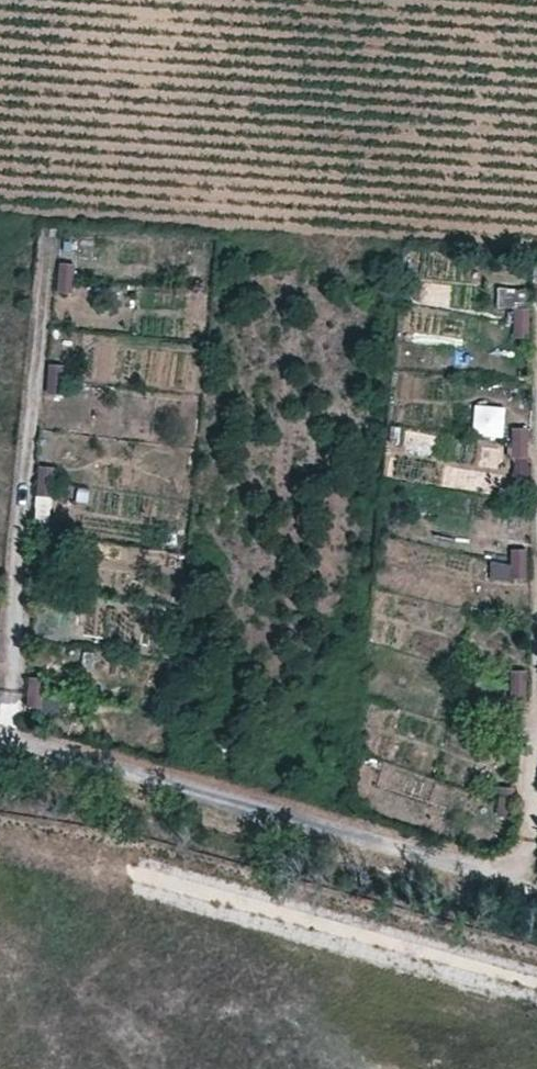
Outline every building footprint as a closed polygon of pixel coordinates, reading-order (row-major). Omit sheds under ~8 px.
[(58,259),(55,290),(70,291),(73,260),(58,259)] [(497,306),(514,305),(512,286),(495,288),(497,306)] [(533,304),(512,305),(513,336),(534,335),(533,304)] [(529,475),(530,425),(511,425),(510,475),(529,475)] [(49,519),(51,495),(35,493),(33,517),(49,519)] [(497,510),(496,540),(527,541),(528,510),(497,510)] [(509,544),(507,559),(490,557),(488,574),(524,579),(528,546),(509,544)] [(508,666),(510,697),(526,696),(525,665),(508,666)] [(22,703),(39,706),(45,676),(28,673),(22,703)] [(509,809),(511,784),(498,783),(496,808),(509,809)]
